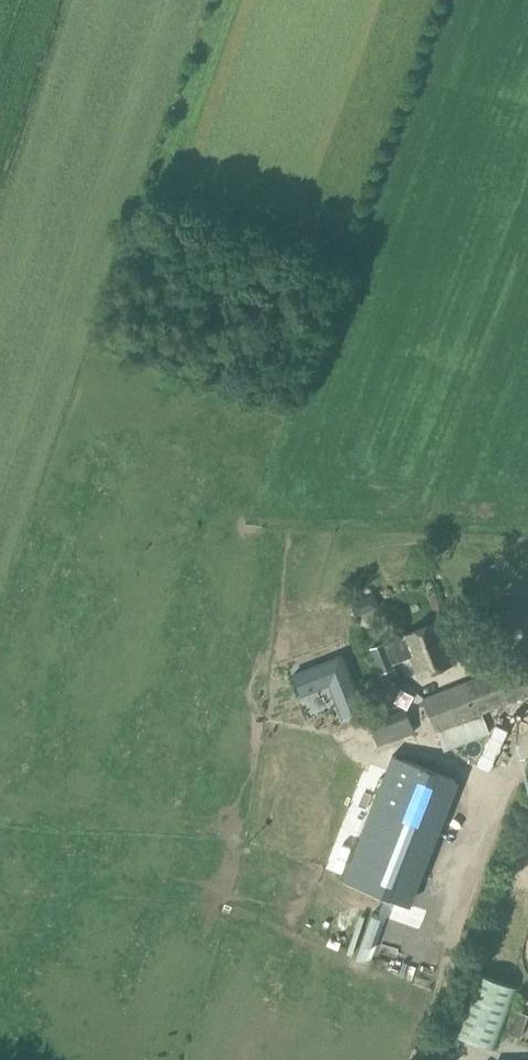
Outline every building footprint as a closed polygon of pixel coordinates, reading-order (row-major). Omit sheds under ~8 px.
[(387,644),(386,641),(370,647),(380,673),(396,667),(394,663),(413,656),(420,676),(455,663),(440,621),(405,634),(406,637),(387,644)] [(339,654),(292,672),(300,692),(326,682),(338,714),(358,707),(339,654)] [(416,694),(420,715),(446,710),(442,689),(416,694)] [(369,745),(407,735),(403,721),(365,731),(369,745)] [(406,904),(455,780),(393,756),(345,879),(406,904)] [(496,1047),(519,987),(474,971),(452,1031),(496,1047)]
